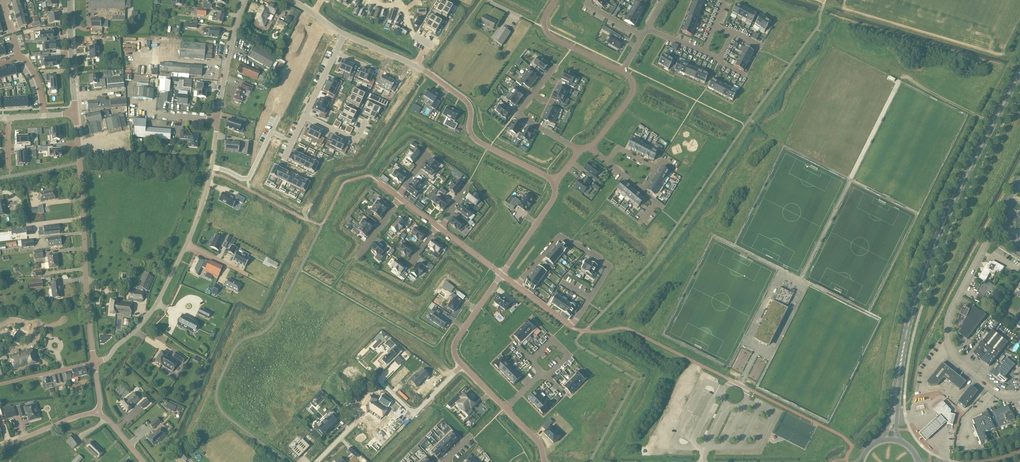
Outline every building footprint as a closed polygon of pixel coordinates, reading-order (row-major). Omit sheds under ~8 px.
[(22,7),(26,5),(26,3),(21,4),(20,1),(24,0),(17,0),(18,1),(12,3),(13,9),(22,7)] [(34,0),(35,4),(42,2),(44,8),(57,5),(56,0),(35,0),(34,0)] [(102,16),(111,16),(112,16),(112,20),(125,20),(125,0),(92,0),(92,16),(102,16)] [(429,9),(435,0),(434,0),(430,0),(429,1),(428,0),(427,0),(425,2),(428,4),(426,6),(429,9)] [(439,4),(438,6),(444,9),(447,4),(442,1),(441,0),(439,4)] [(601,0),(594,0),(593,2),(604,8),(607,3),(601,0)] [(635,2),(636,1),(634,0),(632,0),(631,2),(635,5),(633,7),(632,6),(642,12),(645,7),(635,2)] [(703,5),(694,2),(692,7),(701,10),(703,5)] [(256,18),(259,19),(258,21),(261,22),(259,25),(262,26),(263,26),(264,26),(265,25),(268,20),(267,20),(270,13),(274,15),(278,8),(268,4),(266,9),(261,7),(256,18)] [(447,4),(444,9),(450,12),(451,11),(453,7),(447,4)] [(742,7),(737,4),(732,14),(737,17),(738,15),(737,15),(742,7)] [(15,15),(23,13),(23,10),(26,9),(26,6),(27,6),(26,5),(22,7),(13,9),(15,15)] [(437,7),(434,12),(441,16),(444,9),(438,6),(437,7)] [(640,17),(642,12),(632,6),(630,11),(640,17)] [(373,7),(370,15),(375,17),(378,9),(373,7)] [(701,10),(692,7),(690,12),(700,16),(700,15),(702,10),(701,10)] [(747,9),(742,7),(737,15),(738,15),(742,18),(747,9)] [(390,9),(386,21),(391,22),(395,11),(390,9)] [(444,9),(441,16),(441,15),(447,18),(449,14),(450,12),(444,9)] [(747,20),(751,12),(747,9),(742,18),(747,20)] [(640,17),(630,11),(627,16),(637,22),(640,17)] [(700,16),(690,12),(688,17),(689,17),(698,21),(697,21),(699,21),(701,16),(700,15),(700,16)] [(756,14),(751,12),(747,20),(746,21),(751,24),(756,14)] [(17,21),(25,19),(23,13),(15,15),(17,21)] [(49,15),(50,23),(56,22),(60,21),(59,13),(55,14),(49,15)] [(214,13),(213,17),(212,21),(216,22),(222,23),(224,15),(218,13),(218,14),(214,13)] [(481,23),(493,29),(497,22),(484,15),(481,23)] [(766,19),(761,15),(755,25),(760,29),(761,28),(760,28),(766,19)] [(429,20),(428,22),(433,25),(436,19),(431,16),(429,20)] [(637,22),(627,16),(624,21),(634,27),(637,22)] [(689,17),(687,22),(695,26),(696,25),(697,21),(698,21),(689,17)] [(280,18),(277,22),(286,27),(289,23),(280,18)] [(25,19),(17,21),(19,28),(27,25),(25,19)] [(436,19),(433,25),(439,28),(440,26),(442,22),(436,19)] [(771,22),(766,19),(760,28),(761,28),(765,31),(771,22)] [(427,23),(425,27),(430,30),(433,25),(428,22),(427,23)] [(695,26),(687,22),(685,27),(695,31),(697,26),(696,25),(695,26)] [(433,25),(430,30),(436,33),(438,29),(439,28),(433,25)] [(502,26),(493,40),(502,46),(511,33),(502,26)] [(204,32),(210,33),(209,36),(219,37),(220,36),(220,34),(219,33),(220,29),(204,27),(204,32)] [(695,31),(685,27),(683,32),(692,36),(695,31)] [(40,38),(35,38),(36,42),(47,41),(46,38),(54,37),(53,30),(40,31),(40,38)] [(612,31),(608,37),(611,39),(608,43),(619,49),(623,42),(619,40),(619,39),(618,38),(620,36),(621,37),(612,31)] [(90,59),(100,58),(99,49),(101,49),(100,41),(93,42),(93,47),(89,47),(90,59)] [(45,50),(43,51),(43,54),(50,53),(49,50),(56,50),(55,43),(45,44),(45,50)] [(204,60),(205,59),(212,59),(213,45),(206,45),(181,43),(180,58),(204,60)] [(123,54),(130,54),(130,51),(135,51),(135,45),(123,44),(123,54)] [(270,69),(276,58),(254,46),(248,57),(270,69)] [(754,52),(744,47),(742,52),(743,53),(743,52),(751,57),(754,52)] [(743,52),(743,53),(740,57),(749,61),(751,57),(743,52)] [(670,56),(665,53),(659,64),(664,67),(670,56)] [(49,55),(41,56),(41,61),(45,61),(45,66),(49,66),(49,67),(53,66),(57,65),(56,58),(49,58),(49,55)] [(675,59),(670,56),(664,67),(669,70),(675,59)] [(535,64),(537,66),(543,71),(548,66),(545,64),(546,63),(542,60),(541,61),(537,57),(533,62),(535,64)] [(749,61),(740,57),(738,62),(746,66),(749,61)] [(684,63),(679,60),(675,70),(680,73),(684,63)] [(738,62),(736,60),(733,66),(744,71),(746,66),(738,62)] [(337,65),(335,71),(338,72),(339,70),(344,72),(348,63),(343,61),(340,66),(337,65)] [(190,75),(190,65),(161,63),(160,72),(190,75)] [(344,72),(344,73),(349,76),(349,77),(353,79),(355,73),(352,71),(354,65),(348,63),(344,72)] [(689,65),(684,63),(680,73),(685,75),(689,66),(689,65)] [(14,65),(8,67),(11,76),(17,75),(14,65)] [(190,65),(190,75),(202,76),(202,66),(190,65)] [(257,80),(261,72),(246,66),(243,65),(240,65),(237,71),(239,73),(242,74),(257,80)] [(689,66),(685,75),(690,77),(694,68),(689,66)] [(11,76),(8,67),(3,68),(5,78),(11,76)] [(699,70),(694,68),(690,77),(695,79),(699,70)] [(356,73),(354,79),(357,80),(362,83),(367,71),(362,69),(359,74),(356,73)] [(529,71),(527,70),(523,75),(534,83),(538,78),(531,73),(529,71)] [(703,72),(699,70),(695,79),(700,81),(704,72),(703,72)] [(367,71),(362,83),(371,86),(372,87),(375,81),(371,79),(373,74),(370,72),(367,71)] [(709,73),(704,71),(703,72),(704,72),(700,81),(705,83),(709,73)] [(270,76),(261,72),(257,80),(260,82),(259,85),(265,88),(270,76)] [(568,74),(565,73),(562,79),(569,82),(572,84),(572,83),(575,78),(572,76),(573,75),(568,73),(568,74)] [(49,75),(45,75),(45,81),(49,81),(51,81),(51,91),(57,91),(56,77),(51,78),(51,75),(49,75)] [(99,75),(90,76),(91,84),(94,84),(94,88),(106,87),(105,79),(99,80),(99,75)] [(524,76),(520,80),(521,81),(523,83),(530,89),(534,83),(523,75),(524,76)] [(159,76),(158,80),(160,80),(159,92),(165,93),(164,102),(170,103),(171,90),(170,90),(170,81),(170,77),(159,76)] [(378,78),(376,83),(384,87),(384,88),(389,79),(382,76),(381,79),(378,78)] [(124,77),(107,79),(108,89),(109,89),(125,88),(124,77)] [(719,81),(713,78),(708,88),(713,90),(718,82),(719,81)] [(329,80),(326,86),(338,91),(340,86),(342,82),(336,79),(334,83),(329,80)] [(384,87),(383,90),(389,93),(391,91),(393,92),(396,86),(394,85),(395,82),(389,79),(384,88),(384,87)] [(718,82),(713,90),(718,93),(723,84),(718,82)] [(193,91),(198,91),(197,97),(206,98),(206,91),(202,91),(202,89),(203,89),(204,84),(194,83),(193,91)] [(238,87),(234,99),(235,100),(234,102),(239,104),(240,101),(241,102),(246,91),(250,93),(252,87),(242,83),(240,88),(238,87)] [(727,87),(723,84),(718,93),(723,95),(727,87)] [(326,86),(324,92),(329,94),(328,97),(334,100),(338,91),(326,86)] [(509,92),(520,101),(524,96),(517,91),(515,89),(513,87),(509,92)] [(568,92),(565,91),(558,87),(555,93),(565,98),(568,92)] [(732,89),(727,87),(723,95),(728,98),(732,89)] [(133,88),(133,98),(153,100),(153,90),(133,88)] [(738,91),(733,88),(732,89),(728,98),(733,101),(738,91)] [(354,90),(351,95),(357,98),(359,92),(354,90)] [(428,90),(424,97),(433,103),(430,107),(435,110),(440,102),(436,99),(438,96),(434,94),(432,92),(431,92),(428,90)] [(174,100),(178,101),(177,104),(187,104),(188,96),(178,95),(179,92),(175,91),(174,100)] [(359,92),(357,98),(362,101),(365,95),(359,92)] [(509,101),(516,106),(520,101),(509,92),(510,93),(506,98),(507,99),(509,101)] [(563,104),(565,98),(555,93),(552,99),(560,102),(563,104)] [(351,95),(348,102),(354,105),(354,104),(357,98),(351,95)] [(97,100),(88,101),(89,110),(127,107),(126,99),(106,100),(106,97),(97,98),(97,100)] [(357,98),(354,104),(360,106),(362,101),(357,98)] [(320,99),(317,105),(329,110),(333,102),(327,99),(325,102),(320,99)] [(367,102),(364,108),(371,111),(374,106),(367,102)] [(414,104),(411,109),(414,111),(419,113),(422,108),(417,105),(414,104)] [(317,105),(315,110),(320,113),(319,116),(324,119),(329,110),(317,105)] [(503,108),(501,106),(499,105),(495,110),(499,113),(499,114),(503,117),(504,116),(506,118),(510,113),(504,108),(503,108)] [(374,106),(371,111),(378,115),(381,109),(374,106)] [(345,107),(343,112),(348,115),(351,110),(345,107)] [(454,130),(457,124),(453,122),(454,121),(459,113),(447,107),(443,115),(452,119),(448,127),(454,130)] [(548,107),(545,113),(557,118),(559,113),(560,113),(556,111),(548,107)] [(366,109),(363,114),(369,117),(371,111),(364,108),(366,109)] [(119,118),(118,113),(107,116),(105,110),(87,114),(87,115),(83,116),(85,125),(89,124),(91,134),(95,133),(95,134),(102,132),(103,132),(121,128),(121,127),(119,118)] [(351,110),(348,115),(354,118),(357,112),(351,110)] [(371,111),(369,117),(374,120),(377,114),(378,115),(371,111)] [(343,112),(340,118),(346,121),(348,115),(343,112)] [(554,124),(557,118),(545,113),(543,119),(550,122),(554,124)] [(348,115),(346,121),(351,124),(354,118),(348,115)] [(239,133),(241,127),(244,127),(246,120),(240,118),(238,122),(229,119),(226,128),(234,130),(234,131),(239,133)] [(135,138),(170,140),(171,130),(145,128),(146,120),(134,119),(135,138)] [(510,133),(515,136),(516,135),(518,132),(522,125),(516,121),(514,124),(513,124),(511,128),(512,129),(510,133)] [(305,130),(302,135),(312,140),(313,138),(315,133),(317,129),(311,126),(309,131),(305,130)] [(60,128),(53,128),(54,140),(58,140),(61,139),(60,132),(61,132),(61,128),(60,128)] [(527,128),(523,135),(522,138),(528,141),(529,138),(530,139),(532,134),(533,131),(527,128)] [(313,138),(312,140),(322,145),(325,139),(320,137),(323,131),(317,129),(315,133),(313,138)] [(186,131),(181,131),(180,139),(186,139),(186,138),(189,139),(189,142),(188,147),(197,147),(198,139),(198,135),(194,135),(194,134),(191,134),(186,134),(186,131)] [(21,136),(17,137),(18,144),(25,143),(29,143),(29,136),(25,136),(25,135),(21,135),(21,136)] [(329,141),(326,147),(335,151),(335,150),(336,149),(340,140),(334,137),(332,142),(329,141)] [(631,143),(629,147),(634,150),(639,142),(640,140),(634,137),(631,143)] [(336,149),(335,150),(345,155),(348,147),(344,145),(346,142),(340,140),(336,149)] [(240,147),(241,143),(225,141),(224,145),(226,145),(225,150),(232,150),(231,152),(238,152),(239,146),(240,147)] [(639,153),(643,144),(639,142),(634,150),(639,153)] [(648,147),(643,144),(639,153),(644,155),(648,147)] [(653,148),(648,146),(648,147),(644,155),(649,158),(653,148)] [(654,160),(656,155),(659,150),(654,147),(653,148),(649,158),(654,160)] [(55,149),(51,150),(51,157),(55,156),(55,157),(59,157),(59,156),(63,156),(62,149),(55,149)] [(408,149),(405,153),(408,156),(409,156),(407,159),(406,161),(411,165),(412,163),(419,154),(414,150),(412,152),(411,151),(408,149)] [(293,151),(288,160),(294,163),(298,154),(293,151)] [(18,160),(17,160),(17,164),(18,164),(18,165),(25,164),(25,153),(21,153),(18,153),(18,160)] [(298,154),(294,163),(299,165),(303,156),(298,154)] [(303,156),(299,165),(303,168),(308,159),(303,156)] [(308,159),(303,168),(308,170),(314,158),(314,159),(309,156),(308,159)] [(314,158),(308,170),(314,173),(318,164),(320,161),(314,158)] [(430,159),(426,164),(437,172),(440,168),(442,169),(444,166),(438,162),(436,164),(430,159)] [(592,175),(590,178),(595,181),(597,179),(595,177),(600,170),(599,170),(599,169),(596,167),(589,162),(584,169),(592,175)] [(426,164),(422,169),(429,174),(427,177),(433,181),(435,178),(433,177),(437,172),(426,164)] [(275,166),(270,175),(272,176),(274,177),(277,178),(281,169),(275,166)] [(394,170),(390,175),(392,176),(395,178),(394,179),(398,182),(399,181),(401,183),(405,178),(399,173),(401,169),(396,166),(394,169),(394,170)] [(671,173),(662,167),(659,172),(667,177),(668,178),(671,173)] [(455,168),(451,173),(454,176),(455,175),(455,174),(461,178),(463,175),(455,168)] [(281,169),(277,178),(282,181),(286,171),(281,169)] [(286,171),(282,181),(286,183),(291,174),(286,171)] [(656,176),(664,181),(667,177),(659,172),(656,176)] [(291,174),(286,183),(291,185),(295,176),(291,174)] [(380,178),(386,183),(389,180),(383,175),(380,178)] [(291,185),(289,187),(295,190),(296,187),(300,178),(295,176),(291,185)] [(653,181),(661,186),(664,181),(656,176),(653,181)] [(300,178),(296,187),(300,190),(303,185),(305,181),(300,178)] [(583,182),(580,180),(575,187),(584,193),(589,186),(588,186),(591,182),(586,178),(583,182)] [(410,185),(421,193),(422,192),(424,189),(425,189),(427,186),(422,183),(420,185),(414,180),(410,185)] [(451,188),(449,190),(455,195),(461,186),(463,184),(457,180),(456,181),(454,184),(453,183),(450,188),(451,188)] [(300,190),(299,192),(304,194),(305,192),(310,183),(305,181),(303,185),(300,190)] [(658,190),(661,186),(653,181),(650,185),(658,190)] [(595,182),(592,187),(598,191),(601,187),(595,182)] [(617,190),(621,193),(621,194),(628,185),(624,182),(617,190)] [(410,185),(406,190),(413,195),(411,198),(416,201),(418,199),(417,198),(420,195),(421,193),(410,185)] [(620,194),(625,198),(626,196),(632,189),(628,185),(621,194),(621,193),(620,194)] [(650,185),(647,190),(651,193),(656,195),(656,196),(659,191),(658,190),(650,185)] [(435,188),(427,198),(430,200),(438,190),(435,188)] [(40,192),(41,202),(56,199),(54,189),(40,192)] [(636,192),(632,189),(626,196),(630,199),(636,192)] [(630,199),(629,200),(633,204),(634,204),(640,196),(636,192),(630,199)] [(223,193),(219,200),(232,208),(236,200),(242,204),(245,199),(237,195),(234,199),(223,193)] [(438,198),(434,203),(437,205),(436,206),(440,209),(441,208),(443,210),(447,204),(441,199),(443,197),(438,193),(435,196),(438,198)] [(470,193),(466,199),(472,204),(470,206),(475,210),(477,208),(476,206),(480,202),(476,199),(477,198),(473,195),(472,195),(470,193)] [(515,198),(510,205),(514,208),(516,205),(518,206),(525,211),(529,207),(531,204),(534,199),(526,194),(521,202),(519,201),(519,200),(515,198)] [(634,204),(633,204),(633,205),(637,208),(645,199),(640,196),(634,204)] [(376,200),(372,205),(383,213),(387,208),(381,203),(383,201),(377,197),(375,200),(376,200)] [(418,202),(415,205),(422,210),(424,207),(418,202)] [(368,209),(366,212),(371,216),(373,213),(380,218),(383,213),(372,205),(373,206),(370,210),(368,209)] [(42,206),(30,207),(31,214),(43,212),(42,206)] [(463,206),(459,211),(465,216),(463,219),(468,223),(470,220),(468,218),(472,213),(469,211),(470,210),(466,207),(465,208),(463,206)] [(362,219),(358,224),(369,232),(373,227),(367,222),(368,219),(363,216),(361,218),(362,219)] [(406,217),(402,222),(404,224),(407,228),(411,223),(406,217)] [(454,218),(450,223),(452,225),(451,226),(455,229),(456,228),(459,230),(460,232),(465,227),(466,228),(468,226),(462,221),(460,223),(454,218)] [(391,228),(390,230),(395,234),(396,233),(398,230),(399,231),(403,227),(402,226),(404,224),(402,222),(399,219),(391,228)] [(354,228),(352,231),(357,234),(359,232),(365,237),(369,232),(358,224),(355,228),(354,228)] [(413,227),(409,232),(411,234),(414,236),(413,237),(417,240),(418,239),(420,241),(424,235),(418,230),(420,228),(415,224),(413,227)] [(45,236),(60,234),(59,225),(44,226),(44,227),(39,227),(39,231),(38,232),(39,235),(40,236),(45,235),(45,236)] [(216,235),(210,247),(219,251),(224,239),(216,235)] [(61,237),(48,238),(49,247),(62,245),(61,237)] [(403,245),(399,250),(402,252),(401,253),(405,256),(406,255),(408,257),(412,251),(406,247),(408,244),(403,240),(401,243),(403,245)] [(432,241),(428,247),(430,248),(430,249),(434,252),(435,252),(439,255),(443,250),(444,251),(447,248),(441,244),(439,246),(432,241)] [(561,250),(564,253),(568,249),(565,246),(561,242),(559,244),(557,246),(561,250)] [(376,244),(372,249),(374,251),(373,252),(377,255),(378,255),(382,258),(386,254),(388,255),(389,253),(392,249),(388,245),(383,250),(376,244)] [(249,259),(247,257),(249,255),(245,253),(244,256),(238,252),(237,252),(237,253),(235,252),(237,248),(232,245),(228,252),(233,255),(234,255),(233,255),(234,254),(235,255),(233,261),(245,267),(250,259),(249,259)] [(557,246),(553,250),(557,254),(561,257),(564,253),(561,250),(557,246)] [(43,249),(35,250),(36,259),(44,258),(43,249)] [(557,261),(561,257),(557,254),(553,250),(550,254),(553,258),(557,261)] [(546,259),(550,262),(553,265),(554,265),(557,261),(553,258),(550,254),(546,259)] [(218,278),(223,267),(205,259),(204,261),(197,257),(190,271),(199,276),(203,267),(205,269),(204,272),(218,278)] [(394,260),(390,266),(391,267),(394,268),(393,269),(397,272),(398,272),(400,273),(403,271),(405,268),(395,261),(394,260)] [(583,269),(587,272),(590,268),(592,263),(587,260),(584,266),(582,269),(583,269)] [(987,263),(979,278),(985,281),(990,273),(994,275),(996,271),(1001,274),(1004,267),(993,261),(992,262),(991,261),(989,262),(988,263),(987,263)] [(592,275),(594,272),(597,266),(592,263),(590,268),(587,272),(592,275)] [(411,273),(410,275),(415,279),(416,277),(418,275),(419,275),(422,271),(423,268),(418,264),(411,273)] [(544,277),(547,273),(544,270),(539,267),(536,271),(540,274),(544,277)] [(400,273),(399,276),(404,280),(408,275),(403,271),(400,273)] [(536,279),(540,282),(544,277),(540,274),(536,271),(532,276),(536,279)] [(137,291),(130,290),(128,301),(142,302),(144,292),(142,291),(143,289),(147,291),(153,277),(147,275),(141,288),(142,288),(140,292),(137,291)] [(533,283),(537,286),(540,282),(536,279),(532,276),(529,280),(533,283)] [(237,292),(241,285),(229,279),(225,286),(237,292)] [(28,288),(42,288),(42,280),(28,281),(28,288)] [(533,283),(529,280),(526,285),(531,288),(534,290),(537,286),(533,283)] [(51,282),(53,298),(62,297),(60,281),(51,282)] [(978,294),(975,300),(981,304),(984,298),(984,297),(987,292),(989,293),(990,291),(994,293),(997,287),(987,282),(985,285),(981,286),(977,284),(975,284),(973,288),(975,289),(974,290),(977,292),(977,293),(978,294)] [(446,289),(446,290),(450,293),(454,289),(447,283),(445,286),(446,287),(446,289)] [(220,286),(216,284),(211,293),(216,295),(220,286)] [(767,346),(774,333),(775,330),(794,294),(790,292),(780,287),(754,339),(760,342),(761,341),(762,342),(762,343),(767,346)] [(453,299),(447,308),(454,312),(456,309),(458,306),(460,303),(455,300),(457,297),(452,293),(450,297),(453,299)] [(499,295),(494,302),(505,310),(510,303),(499,295)] [(557,295),(555,299),(552,304),(556,307),(559,303),(562,299),(558,296),(557,295)] [(559,303),(556,307),(561,310),(563,306),(566,302),(562,299),(559,303)] [(112,300),(110,314),(116,314),(131,315),(133,303),(118,302),(118,301),(112,300)] [(563,306),(561,310),(565,313),(568,309),(571,305),(566,302),(563,306)] [(575,307),(571,305),(568,309),(565,313),(570,316),(573,311),(575,308),(575,307)] [(958,322),(957,327),(961,329),(959,334),(967,339),(987,315),(972,306),(969,311),(966,309),(966,308),(966,307),(965,307),(964,307),(963,307),(962,310),(961,312),(959,317),(958,322)] [(433,315),(430,320),(442,328),(447,321),(439,315),(440,312),(434,308),(430,313),(433,315)] [(197,322),(191,319),(191,318),(190,318),(189,318),(183,315),(181,318),(180,319),(179,320),(179,321),(179,322),(180,322),(178,325),(184,328),(184,329),(185,329),(186,329),(192,332),(197,322)] [(530,320),(525,324),(534,333),(538,329),(536,327),(530,320)] [(525,325),(522,328),(530,336),(534,333),(525,324),(525,325)] [(522,328),(518,332),(526,340),(530,336),(522,328)] [(992,330),(973,354),(989,367),(1008,343),(992,330)] [(518,332),(514,336),(521,342),(522,344),(526,340),(518,332)] [(395,344),(378,362),(382,366),(380,367),(384,371),(402,352),(395,344)] [(15,354),(10,356),(15,369),(29,364),(30,366),(37,363),(32,348),(20,353),(19,350),(14,352),(15,354)] [(162,365),(172,372),(178,362),(168,356),(168,355),(162,352),(159,356),(158,358),(156,362),(161,365),(162,365)] [(502,358),(495,365),(499,369),(508,361),(503,357),(502,358)] [(1006,358),(996,370),(992,375),(996,378),(996,379),(999,381),(1001,382),(1002,383),(1003,383),(1004,383),(1005,382),(1006,382),(1007,380),(1005,379),(1005,378),(1004,378),(1015,365),(1006,358)] [(508,361),(499,369),(503,373),(509,366),(511,365),(508,361)] [(942,363),(930,379),(927,383),(931,386),(938,385),(943,378),(944,379),(944,378),(959,390),(966,382),(942,363)] [(509,366),(503,373),(506,376),(513,370),(509,366)] [(65,372),(65,373),(67,380),(72,379),(72,378),(87,375),(85,367),(72,370),(72,371),(65,372)] [(513,370),(506,376),(510,380),(518,372),(515,368),(514,368),(513,370)] [(426,378),(427,379),(429,377),(422,370),(417,374),(418,375),(413,381),(418,386),(426,378)] [(575,374),(574,374),(583,383),(587,379),(582,374),(584,372),(582,370),(580,372),(579,370),(575,374)] [(518,372),(510,380),(514,384),(521,378),(522,376),(518,372)] [(435,381),(439,377),(434,373),(430,376),(435,381)] [(574,374),(571,378),(579,386),(582,383),(583,383),(574,374)] [(62,375),(53,377),(55,385),(64,383),(62,375)] [(571,378),(567,381),(575,390),(579,386),(571,378)] [(567,381),(563,386),(565,387),(571,394),(575,390),(567,381)] [(971,386),(959,401),(958,402),(965,408),(978,392),(971,386)] [(535,392),(528,398),(532,402),(540,394),(538,392),(536,390),(535,392)] [(125,399),(120,403),(127,411),(130,409),(130,410),(132,409),(131,408),(132,407),(131,407),(132,406),(133,404),(134,405),(140,399),(134,393),(125,400),(125,399)] [(316,403),(323,396),(320,393),(313,400),(316,403)] [(458,393),(447,405),(450,408),(455,403),(458,407),(458,408),(458,409),(459,409),(459,410),(460,410),(461,411),(462,411),(468,416),(473,411),(471,409),(475,404),(471,400),(469,398),(465,394),(462,397),(458,393)] [(540,394),(532,402),(535,406),(544,398),(540,394)] [(370,396),(361,410),(366,413),(367,412),(379,420),(387,409),(386,409),(387,407),(388,408),(392,402),(383,395),(378,401),(379,402),(378,403),(377,402),(377,401),(370,396)] [(544,398),(535,406),(539,410),(538,410),(539,410),(547,401),(546,400),(544,398)] [(547,401),(539,410),(543,414),(550,407),(551,406),(547,401)] [(933,409),(934,409),(939,415),(943,420),(944,421),(944,420),(944,419),(948,423),(947,423),(947,424),(948,424),(952,425),(953,425),(955,415),(951,414),(950,414),(951,410),(942,401),(934,409),(933,409)] [(23,406),(18,407),(21,418),(26,416),(26,415),(28,415),(30,421),(39,419),(35,404),(34,405),(33,403),(26,405),(27,407),(24,408),(23,406)] [(165,408),(174,412),(177,407),(168,403),(165,408)] [(11,405),(3,408),(6,419),(17,416),(14,406),(12,407),(11,405)] [(975,431),(981,444),(988,441),(986,437),(988,436),(989,434),(988,432),(995,429),(1016,420),(1013,413),(1012,414),(1011,411),(1010,411),(1008,405),(989,413),(987,411),(982,413),(982,416),(973,420),(977,430),(975,431)] [(321,422),(316,428),(320,432),(319,434),(322,437),(332,426),(333,427),(338,422),(333,417),(336,414),(332,410),(328,414),(329,415),(324,419),(326,421),(323,424),(321,422)] [(369,434),(375,425),(360,414),(354,422),(369,434)] [(945,423),(939,416),(928,425),(919,434),(926,442),(935,433),(945,423)] [(547,429),(555,421),(551,417),(543,425),(547,429)] [(161,422),(157,418),(149,424),(153,429),(161,422)] [(397,418),(389,426),(395,432),(403,424),(397,418)] [(545,431),(555,441),(562,435),(552,425),(545,431)] [(152,434),(147,438),(154,445),(158,442),(159,442),(166,436),(160,428),(153,435),(152,434)] [(445,435),(453,444),(457,440),(453,436),(450,433),(448,432),(445,435)] [(73,449),(79,443),(72,435),(65,441),(73,449)] [(445,435),(441,439),(450,448),(453,444),(445,435)] [(425,438),(418,445),(420,447),(427,440),(425,438)] [(441,439),(437,443),(446,452),(450,448),(441,439)] [(305,440),(294,452),(301,458),(312,446),(305,440)] [(93,441),(86,448),(97,459),(104,452),(93,441)] [(373,443),(370,446),(376,451),(378,448),(373,443)] [(437,443),(433,447),(442,455),(446,452),(437,443)] [(354,455),(357,452),(351,446),(348,450),(354,455)] [(420,449),(417,446),(411,452),(413,455),(417,450),(418,451),(420,449)] [(433,447),(429,450),(431,452),(434,455),(438,459),(442,455),(433,447)] [(187,460),(185,461),(181,457),(183,454),(178,451),(175,456),(180,459),(183,461),(189,461),(187,460)]
